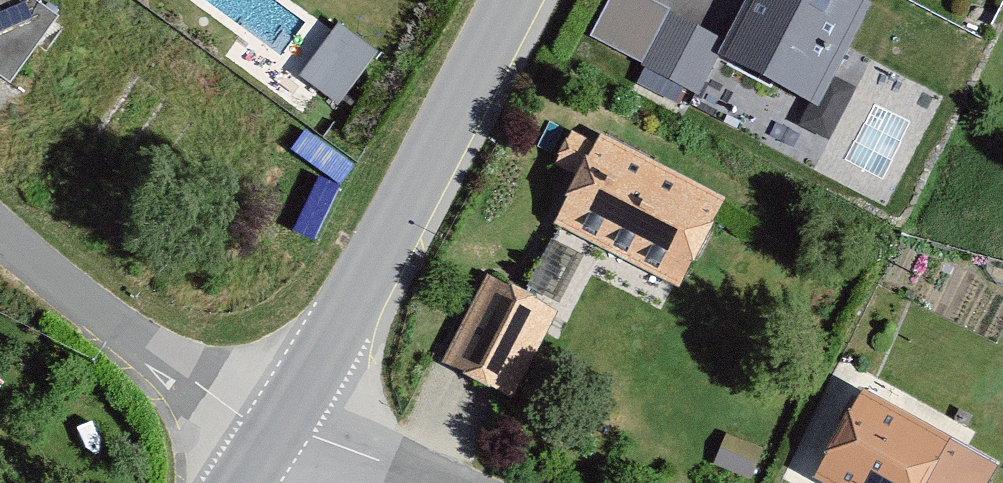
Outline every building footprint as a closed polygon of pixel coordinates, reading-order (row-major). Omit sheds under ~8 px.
[(54,0),(0,0),(0,75),(19,89),(74,14),(54,0)] [(638,63),(707,98),(728,58),(825,108),(880,0),(761,0),(741,39),(669,2),(638,63)] [(344,99),(379,47),(341,21),(306,74),(344,99)] [(744,198),(610,133),(561,236),(695,300),(744,198)] [(564,297),(584,255),(553,241),(534,283),(564,297)] [(567,310),(502,279),(461,366),(526,396),(567,310)] [(884,398),(842,482),(961,482),(980,446),(884,398)]
